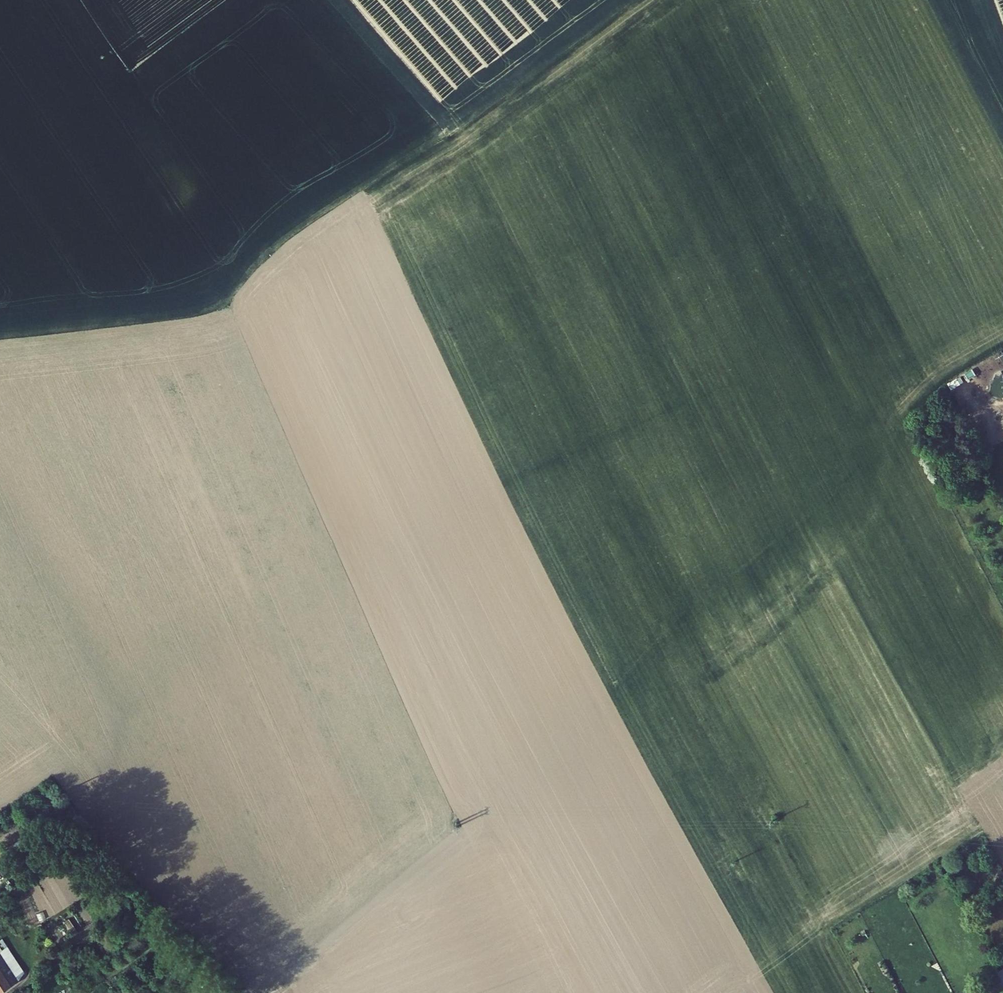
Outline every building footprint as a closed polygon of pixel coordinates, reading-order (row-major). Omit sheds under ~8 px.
[(23,980),(5,950),(0,953),(0,992),(23,980)] [(1002,961),(989,968),(998,984),(1002,982),(1002,964),(1002,961)]
